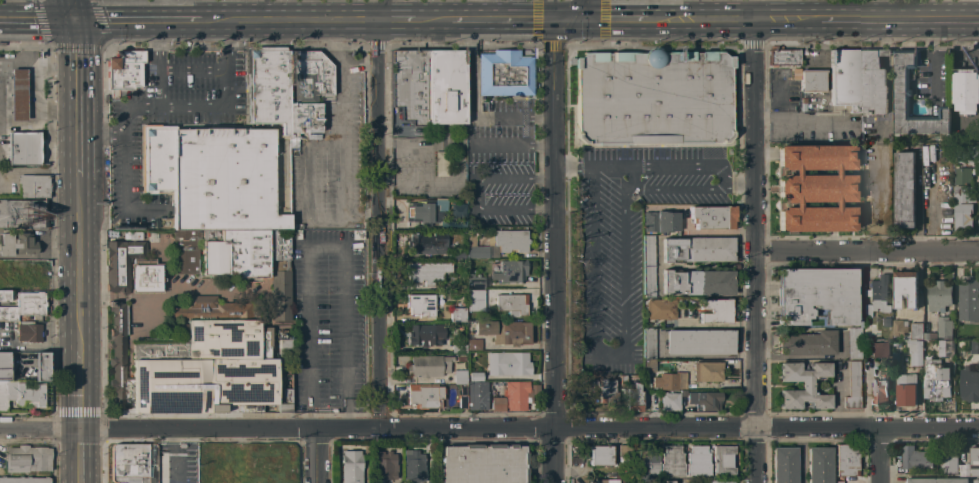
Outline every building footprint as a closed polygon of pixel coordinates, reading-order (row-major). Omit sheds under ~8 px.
[(245,49),(246,49),(246,48),(247,47),(248,47),(284,47),(285,47),(285,51),(288,51),(289,135),(281,135),(281,124),(250,123),(248,123),(247,123),(247,122),(247,121),(246,73),(245,73),(245,51),(245,49)] [(660,52),(662,53),(662,52),(694,52),(694,53),(699,53),(699,51),(722,51),(722,53),(727,57),(731,57),(731,67),(729,67),(730,131),(731,132),(731,137),(724,143),(597,145),(597,143),(586,143),(586,144),(582,145),(575,138),(575,134),(576,134),(576,69),(574,69),(573,58),(578,58),(583,54),(590,54),(590,53),(605,53),(605,54),(611,54),(611,52),(642,52),(642,53),(643,53),(644,52),(645,51),(647,50),(648,49),(651,49),(653,48),(655,49),(657,49),(658,50),(660,52)] [(117,57),(118,56),(114,56),(114,52),(119,51),(119,50),(141,50),(142,50),(143,51),(144,53),(144,62),(142,62),(142,69),(141,69),(140,86),(132,86),(132,89),(119,89),(119,91),(106,91),(106,61),(107,59),(108,58),(109,58),(111,57),(117,57)] [(766,55),(766,51),(769,51),(769,50),(799,50),(799,65),(776,65),(776,67),(770,67),(770,65),(769,65),(769,55),(766,55)] [(861,113),(848,113),(848,108),(842,108),(842,105),(831,105),(830,50),(860,50),(861,113)] [(892,56),(885,56),(880,56),(880,62),(881,62),(881,68),(886,68),(886,84),(888,84),(888,106),(887,106),(887,113),(875,113),(875,108),(872,108),(872,114),(869,114),(869,115),(862,115),(862,50),(884,50),(891,50),(892,51),(892,56)] [(894,51),(894,50),(918,50),(918,51),(920,51),(920,65),(918,65),(918,67),(909,67),(909,71),(915,71),(915,79),(909,79),(910,89),(913,89),(913,95),(909,95),(910,116),(939,116),(939,105),(949,105),(950,135),(945,135),(945,133),(900,133),(900,135),(899,135),(894,135),(894,64),(892,64),(892,56),(892,51),(894,51)] [(332,65),(332,94),(316,94),(316,102),(293,102),(293,80),(290,80),(290,51),(318,51),(332,65)] [(428,58),(426,58),(426,125),(411,125),(411,121),(400,121),(400,107),(391,107),(391,73),(393,73),(393,62),(391,62),(391,51),(428,51),(428,58)] [(428,51),(464,51),(465,124),(428,124),(428,58),(428,51)] [(478,95),(478,54),(493,54),(492,51),(519,51),(519,58),(532,58),(532,95),(478,95)] [(978,73),(978,102),(978,110),(977,110),(977,113),(961,113),(961,110),(956,110),(956,102),(954,102),(953,73),(956,73),(956,71),(959,71),(959,68),(974,68),(974,71),(978,71),(978,73)] [(22,119),(9,119),(8,69),(23,69),(22,119)] [(799,70),(825,70),(825,73),(823,73),(823,91),(817,91),(817,92),(814,92),(814,93),(810,93),(810,92),(805,92),(805,91),(804,91),(804,92),(800,92),(800,91),(800,73),(799,70)] [(289,103),(320,103),(320,132),(311,132),(311,134),(307,134),(307,132),(297,132),(297,142),(289,142),(289,103)] [(173,190),(155,190),(155,193),(155,194),(142,194),(142,193),(141,192),(140,192),(140,127),(141,126),(141,125),(142,125),(159,125),(159,127),(173,127),(173,129),(173,190)] [(201,230),(198,230),(173,230),(173,214),(171,214),(171,207),(173,207),(173,190),(173,129),(273,129),(274,156),(273,156),(273,214),(289,214),(289,229),(201,230)] [(971,129),(978,129),(978,142),(957,142),(957,130),(971,130),(971,129)] [(7,132),(7,163),(36,164),(36,132),(7,132)] [(776,210),(781,210),(781,207),(791,207),(791,203),(782,203),(782,200),(776,200),(776,178),(784,178),(784,175),(791,175),(791,170),(781,170),(781,167),(776,167),(776,146),(849,145),(849,147),(852,147),(852,170),(836,170),(836,175),(852,175),(852,202),(836,202),(836,207),(852,207),(852,230),(849,230),(849,231),(776,231),(776,210)] [(433,176),(445,175),(445,151),(433,151),(433,176)] [(915,220),(916,220),(916,227),(896,227),(895,151),(914,151),(915,220)] [(971,167),(971,174),(972,174),(973,184),(954,184),(954,167),(971,167)] [(19,198),(19,183),(18,183),(18,177),(19,177),(19,175),(31,175),(31,174),(48,174),(50,176),(50,197),(48,198),(47,198),(19,198)] [(954,230),(954,203),(956,203),(956,202),(954,202),(954,185),(975,185),(975,199),(971,199),(971,201),(961,202),(961,203),(973,203),(973,212),(971,212),(971,217),(972,217),(973,230),(954,230)] [(434,198),(446,198),(446,211),(443,211),(443,219),(438,219),(438,223),(432,223),(432,222),(430,222),(430,224),(426,224),(426,222),(419,222),(405,222),(405,203),(432,203),(432,205),(434,205),(434,198)] [(37,228),(0,228),(0,199),(45,200),(45,222),(47,222),(47,228),(37,227),(37,228)] [(724,207),(724,206),(726,206),(726,207),(731,207),(731,206),(734,206),(734,221),(732,221),(732,229),(695,229),(695,223),(691,223),(691,218),(690,218),(690,207),(724,207)] [(643,212),(657,212),(657,211),(671,211),(671,212),(678,212),(678,231),(678,235),(665,235),(665,232),(658,232),(643,232),(643,212)] [(289,260),(288,260),(288,271),(289,271),(290,320),(271,321),(270,274),(267,274),(267,278),(238,278),(238,274),(202,274),(201,230),(289,229),(289,260)] [(198,230),(198,232),(200,232),(200,236),(197,238),(198,274),(173,274),(173,230),(198,230)] [(487,233),(493,233),(493,231),(526,231),(526,239),(527,239),(528,240),(528,241),(528,242),(528,243),(527,244),(526,244),(526,252),(497,252),(497,258),(466,258),(466,247),(467,247),(467,230),(474,230),(475,246),(487,246),(487,233)] [(446,247),(444,247),(444,254),(418,254),(410,254),(409,247),(406,247),(406,241),(409,241),(409,234),(419,234),(419,236),(432,236),(432,233),(446,232),(446,247)] [(12,256),(0,256),(0,246),(1,233),(12,233),(12,235),(15,235),(15,233),(18,233),(27,233),(27,234),(31,234),(31,241),(36,241),(36,254),(15,254),(15,248),(12,248),(12,256)] [(652,294),(642,294),(641,236),(652,236),(652,294)] [(684,239),(684,238),(733,238),(733,251),(731,252),(731,256),(733,256),(733,261),(682,261),(682,260),(669,260),(669,262),(661,262),(661,239),(684,239)] [(105,291),(105,265),(106,265),(106,241),(144,241),(144,258),(128,258),(128,291),(128,294),(121,294),(121,291),(106,291),(105,291)] [(464,251),(464,259),(453,259),(453,251),(464,251)] [(133,258),(155,259),(155,263),(162,264),(161,278),(164,278),(164,281),(162,281),(162,292),(131,293),(131,290),(133,290),(133,258)] [(22,260),(22,262),(38,262),(38,275),(37,275),(36,285),(24,285),(24,286),(12,286),(12,285),(5,285),(5,280),(3,280),(3,264),(1,264),(1,260),(22,260)] [(526,260),(526,273),(523,273),(523,282),(500,282),(499,280),(490,280),(490,273),(500,272),(499,261),(526,260)] [(451,263),(451,273),(442,273),(442,281),(433,281),(433,286),(423,286),(423,280),(420,280),(420,283),(406,283),(406,263),(451,263)] [(854,268),(854,286),(853,286),(853,294),(854,294),(854,320),(853,320),(853,325),(825,325),(825,319),(823,319),(823,311),(825,311),(825,309),(816,309),(816,306),(806,306),(806,309),(809,309),(809,310),(810,310),(810,316),(809,316),(809,319),(804,319),(804,325),(777,325),(777,268),(854,268)] [(678,270),(678,272),(682,272),(682,271),(733,271),(733,295),(684,295),(684,293),(661,293),(661,270),(678,270)] [(917,271),(917,276),(917,307),(908,307),(908,296),(903,296),(903,307),(895,308),(895,276),(894,276),(894,271),(917,271)] [(468,274),(473,273),(473,277),(477,277),(477,276),(479,276),(479,277),(484,277),(484,289),(467,289),(466,277),(468,277),(468,274)] [(891,312),(878,312),(878,308),(875,308),(875,311),(870,311),(870,317),(863,317),(863,304),(870,305),(870,301),(867,301),(867,296),(862,296),(862,288),(868,288),(868,281),(880,281),(880,273),(888,273),(888,301),(886,301),(886,304),(891,304),(891,312)] [(966,278),(978,278),(978,320),(978,321),(972,321),(972,320),(970,320),(970,319),(960,319),(960,309),(958,309),(958,282),(966,282),(966,278)] [(952,305),(945,305),(945,310),(928,310),(928,283),(935,283),(935,280),(945,280),(945,283),(952,283),(952,305)] [(468,290),(485,290),(485,300),(485,303),(483,303),(483,309),(474,309),(474,300),(473,300),(473,295),(472,295),(472,300),(469,300),(469,297),(470,297),(470,295),(468,295),(468,290)] [(9,301),(0,301),(0,291),(9,291),(9,301)] [(6,320),(0,320),(0,307),(16,307),(16,293),(36,293),(36,292),(42,292),(42,293),(44,293),(44,302),(45,302),(45,306),(44,306),(44,315),(16,315),(16,321),(6,321),(6,320)] [(406,313),(406,307),(406,295),(434,294),(434,311),(435,311),(435,316),(434,316),(434,317),(419,317),(419,314),(409,314),(409,313),(406,313)] [(525,294),(526,315),(517,315),(517,317),(508,317),(508,310),(495,311),(495,295),(525,294)] [(108,302),(119,302),(119,303),(127,303),(127,334),(124,334),(124,380),(133,380),(132,360),(131,360),(131,340),(143,340),(143,339),(184,338),(184,340),(187,340),(186,330),(183,330),(182,329),(181,326),(182,324),(187,324),(187,320),(197,320),(197,317),(172,318),(172,317),(171,317),(171,309),(172,309),(172,308),(186,308),(186,305),(183,305),(183,299),(186,299),(186,296),(216,296),(216,303),(251,303),(256,303),(256,320),(258,320),(258,327),(270,327),(270,347),(268,347),(268,359),(275,359),(275,404),(261,404),(261,412),(120,413),(120,409),(111,409),(111,388),(110,388),(110,379),(112,379),(112,367),(110,367),(110,358),(112,358),(111,349),(110,349),(110,343),(111,343),(111,341),(110,341),(110,329),(112,329),(111,311),(108,311),(108,307),(108,302)] [(699,299),(724,299),(724,298),(730,298),(731,324),(724,324),(724,323),(699,323),(699,313),(709,313),(709,309),(699,309),(699,299)] [(675,319),(646,319),(646,316),(645,316),(645,303),(647,303),(647,299),(675,300),(675,319)] [(450,303),(465,303),(465,322),(450,322),(450,303)] [(938,316),(948,316),(948,319),(952,319),(952,321),(954,321),(954,327),(952,327),(952,337),(938,337),(938,316)] [(891,326),(881,326),(881,317),(891,317),(891,326)] [(906,339),(901,339),(901,337),(893,337),(893,319),(903,319),(903,320),(908,320),(908,325),(908,331),(911,331),(911,322),(923,322),(923,339),(916,339),(906,339)] [(530,321),(530,344),(517,344),(517,346),(510,346),(510,344),(492,344),(492,340),(493,340),(493,335),(475,335),(475,321),(530,321)] [(16,322),(32,322),(32,324),(40,324),(40,342),(20,342),(20,341),(16,341),(16,322)] [(410,325),(444,325),(444,338),(448,338),(448,344),(466,344),(466,353),(446,353),(446,345),(427,345),(427,347),(419,347),(419,345),(407,345),(407,343),(405,343),(405,338),(407,338),(407,336),(407,335),(406,335),(406,333),(407,333),(407,332),(410,332),(410,331),(409,331),(409,326),(410,326),(410,325)] [(860,358),(847,358),(847,328),(860,328),(860,358)] [(643,329),(654,329),(654,360),(643,360),(643,329)] [(732,330),(733,354),(665,355),(665,330),(732,330)] [(778,355),(778,335),(816,334),(816,330),(834,330),(834,354),(778,355)] [(277,340),(288,339),(289,373),(278,370),(277,340)] [(467,339),(481,339),(481,350),(467,350),(467,339)] [(916,339),(916,340),(922,340),(923,365),(921,365),(921,367),(915,367),(915,365),(910,365),(910,353),(910,351),(909,351),(909,346),(906,346),(906,339),(916,339)] [(954,354),(953,354),(953,355),(938,356),(938,354),(932,354),(932,341),(939,341),(939,339),(953,339),(954,354)] [(971,340),(978,340),(978,353),(971,353),(971,340)] [(889,359),(871,357),(870,343),(875,343),(875,342),(883,342),(888,341),(889,359)] [(8,381),(0,381),(0,352),(8,352),(8,381)] [(487,375),(487,352),(501,353),(527,352),(527,360),(529,360),(529,367),(527,367),(527,375),(501,375),(487,375)] [(34,353),(47,353),(47,382),(35,382),(34,353)] [(441,356),(441,357),(453,356),(453,362),(449,362),(449,373),(441,373),(441,377),(427,377),(427,378),(419,378),(419,377),(406,377),(406,365),(410,364),(410,356),(441,356)] [(924,357),(935,357),(935,364),(940,364),(944,364),(944,367),(951,367),(951,396),(942,396),(942,401),(932,401),(932,398),(924,398),(924,357)] [(654,360),(685,360),(685,389),(675,388),(675,390),(652,390),(652,373),(643,373),(643,360),(654,360)] [(859,408),(843,408),(843,396),(848,396),(847,361),(859,360),(859,408)] [(722,362),(722,381),(693,381),(693,362),(722,362)] [(780,363),(799,363),(799,364),(800,364),(800,367),(799,367),(799,370),(811,370),(811,366),(810,366),(810,363),(811,363),(830,363),(830,377),(815,377),(815,379),(812,379),(812,392),(815,392),(815,394),(830,394),(830,409),(811,409),(811,401),(810,401),(810,402),(806,402),(806,401),(799,401),(800,409),(798,409),(795,409),(780,409),(780,407),(779,406),(779,403),(780,401),(780,396),(779,396),(779,393),(780,392),(780,390),(801,390),(800,381),(780,381),(780,379),(779,378),(779,375),(780,374),(780,370),(779,369),(779,366),(780,365),(780,363)] [(972,368),(978,368),(978,404),(978,401),(966,401),(966,399),(961,399),(961,397),(960,397),(960,388),(959,388),(959,381),(960,381),(960,369),(965,368),(964,364),(972,364),(972,368)] [(465,371),(465,376),(466,376),(466,384),(453,384),(453,376),(452,376),(452,371),(465,371)] [(916,405),(897,405),(897,404),(896,404),(896,374),(910,374),(910,371),(912,371),(912,372),(916,372),(916,373),(916,405)] [(887,395),(888,395),(888,404),(871,405),(870,395),(872,395),(871,378),(877,378),(877,373),(887,372),(887,395)] [(281,375),(290,375),(291,412),(277,412),(277,403),(281,403),(281,375)] [(590,380),(590,379),(594,379),(594,380),(597,380),(597,378),(605,378),(605,380),(613,380),(613,392),(615,392),(615,399),(608,399),(608,402),(589,403),(589,398),(587,398),(587,380),(590,380)] [(6,412),(0,412),(0,381),(8,381),(8,382),(17,382),(24,382),(24,386),(27,386),(27,388),(34,388),(34,383),(45,383),(45,408),(23,408),(23,405),(21,406),(20,407),(18,407),(17,406),(15,404),(14,404),(14,400),(6,400),(6,412)] [(467,410),(467,382),(486,382),(487,410),(467,410)] [(528,382),(528,389),(531,389),(531,403),(525,403),(525,411),(506,411),(506,408),(504,408),(504,412),(490,411),(490,398),(503,398),(503,396),(506,396),(506,395),(504,395),(504,394),(503,394),(503,389),(504,389),(504,382),(528,382)] [(627,384),(633,384),(633,383),(638,383),(638,392),(641,392),(641,411),(635,411),(626,411),(627,384)] [(417,385),(417,387),(442,387),(442,399),(441,399),(441,407),(437,407),(437,408),(425,408),(425,409),(417,409),(417,408),(413,408),(413,404),(407,404),(407,385),(417,385)] [(466,409),(458,409),(458,398),(456,398),(456,395),(460,395),(460,388),(465,388),(465,395),(466,395),(466,409)] [(665,392),(665,393),(678,393),(679,410),(660,410),(660,392),(665,392)] [(721,392),(721,401),(720,401),(720,403),(718,403),(718,410),(716,410),(716,411),(701,411),(701,404),(695,404),(687,404),(687,392),(721,392)] [(698,404),(686,406),(687,412),(699,410),(698,404)] [(525,469),(525,482),(441,482),(441,476),(440,476),(440,469),(441,469),(441,464),(440,464),(440,456),(443,456),(443,446),(463,447),(463,444),(480,444),(480,446),(486,446),(486,444),(502,444),(502,446),(507,446),(507,444),(515,444),(515,446),(523,446),(523,453),(525,453),(525,464),(523,464),(523,469),(525,469)] [(836,444),(857,444),(857,475),(854,475),(854,476),(836,476),(836,444)] [(17,447),(17,446),(28,445),(28,447),(46,447),(46,448),(50,448),(50,457),(50,459),(50,471),(27,471),(27,472),(5,472),(5,454),(7,454),(7,447),(17,447)] [(156,478),(156,482),(138,482),(138,478),(138,477),(126,477),(126,478),(126,482),(116,482),(113,482),(112,482),(111,481),(110,480),(110,478),(111,447),(111,446),(112,445),(155,445),(156,446),(156,478)] [(618,458),(618,445),(628,445),(627,458),(627,462),(618,462),(618,458)] [(683,476),(660,476),(660,464),(661,464),(661,453),(660,453),(660,446),(664,446),(664,445),(680,445),(680,446),(683,446),(683,453),(682,453),(682,464),(683,464),(683,476)] [(686,476),(686,464),(687,464),(687,453),(686,453),(686,446),(689,446),(689,445),(706,445),(706,446),(708,446),(708,464),(709,464),(709,476),(686,476)] [(902,445),(914,445),(914,450),(919,450),(919,451),(929,451),(929,455),(933,455),(933,468),(921,468),(918,469),(913,469),(911,468),(902,468),(902,445)] [(221,479),(221,482),(200,482),(200,457),(206,457),(206,452),(215,452),(215,446),(227,446),(227,458),(221,458),(222,479),(221,479)] [(610,465),(589,465),(588,465),(588,462),(589,462),(589,449),(588,449),(588,447),(589,447),(589,446),(610,446),(610,452),(613,452),(613,458),(610,458),(610,465)] [(713,446),(734,446),(735,446),(735,453),(734,453),(734,454),(731,454),(731,467),(734,467),(734,468),(735,468),(735,475),(734,475),(734,476),(713,476),(713,446)] [(796,447),(796,482),(772,482),(772,448),(796,447)] [(830,447),(831,482),(807,482),(807,448),(830,447)] [(971,447),(978,447),(978,475),(971,475),(960,475),(960,471),(959,471),(958,464),(965,464),(965,463),(971,462),(971,456),(969,456),(969,454),(971,454),(971,447)] [(263,450),(263,451),(270,451),(270,452),(285,452),(285,474),(266,474),(266,476),(258,476),(258,474),(250,474),(250,463),(251,463),(251,451),(263,450)] [(361,454),(361,482),(341,482),(341,455),(342,455),(342,451),(359,450),(360,454),(361,454)] [(417,450),(417,454),(423,454),(423,470),(424,470),(424,478),(423,478),(423,482),(404,482),(403,450),(417,450)] [(649,482),(639,482),(639,469),(638,469),(638,450),(658,450),(658,475),(653,475),(653,482),(649,482)] [(940,472),(940,450),(958,450),(958,472),(940,472)] [(382,479),(382,482),(372,482),(372,452),(383,452),(383,454),(385,454),(385,451),(390,451),(390,454),(395,454),(395,464),(396,464),(396,472),(395,472),(395,479),(392,479),(392,480),(387,480),(387,479),(382,479)] [(237,462),(237,464),(238,464),(238,466),(239,466),(239,468),(238,468),(238,476),(229,477),(229,464),(230,464),(230,463),(237,462)]
